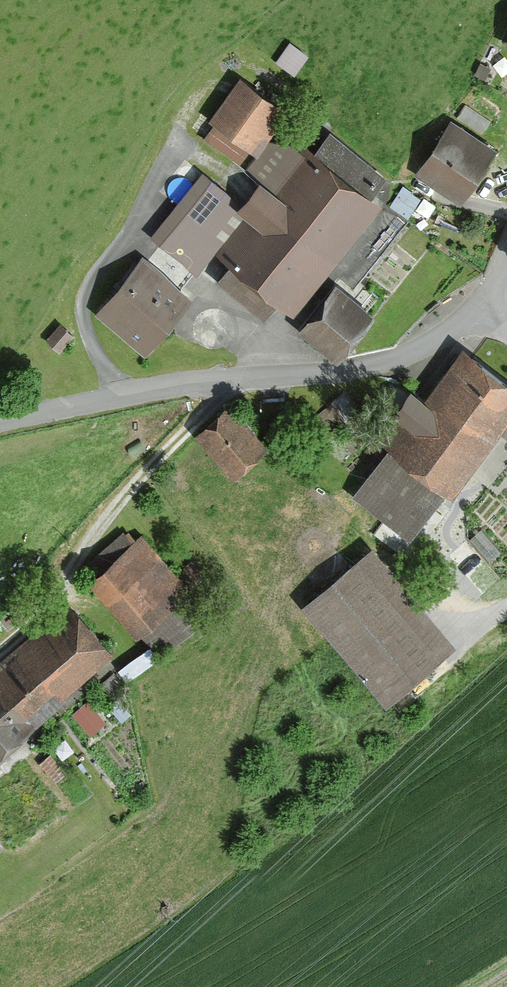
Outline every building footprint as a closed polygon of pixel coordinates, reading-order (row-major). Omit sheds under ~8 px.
[(497,47),(506,51),(506,25),(497,47)] [(302,60),(285,48),(272,67),(289,79),(302,60)] [(281,115),(233,81),(201,125),(207,129),(200,140),(234,164),(243,152),(251,157),(281,115)] [(490,151),(444,122),(409,177),(454,206),(490,151)] [(379,181),(322,135),(307,154),(298,147),(263,190),(251,180),(232,204),(197,176),(145,240),(190,277),(208,255),(223,267),(211,282),(258,320),(270,306),(286,319),(375,210),(363,200),(379,181)] [(184,299),(135,260),(91,317),(140,355),(184,299)] [(365,315),(327,285),(289,333),(327,363),(365,315)] [(67,339),(53,328),(40,345),(54,356),(67,339)] [(455,349),(418,402),(402,391),(367,442),(380,451),(346,500),(405,541),(438,494),(447,500),(506,414),(506,386),(455,349)] [(259,449),(224,408),(190,437),(225,478),(259,449)] [(183,590),(138,535),(130,542),(120,530),(87,557),(96,568),(81,580),(128,638),(133,634),(153,658),(198,621),(176,595),(183,590)] [(450,645),(365,547),(295,608),(380,705),(450,645)] [(64,603),(0,657),(0,745),(107,653),(64,603)] [(91,697),(76,706),(89,728),(104,719),(91,697)] [(19,748),(0,763),(0,836),(55,792),(19,748)]
